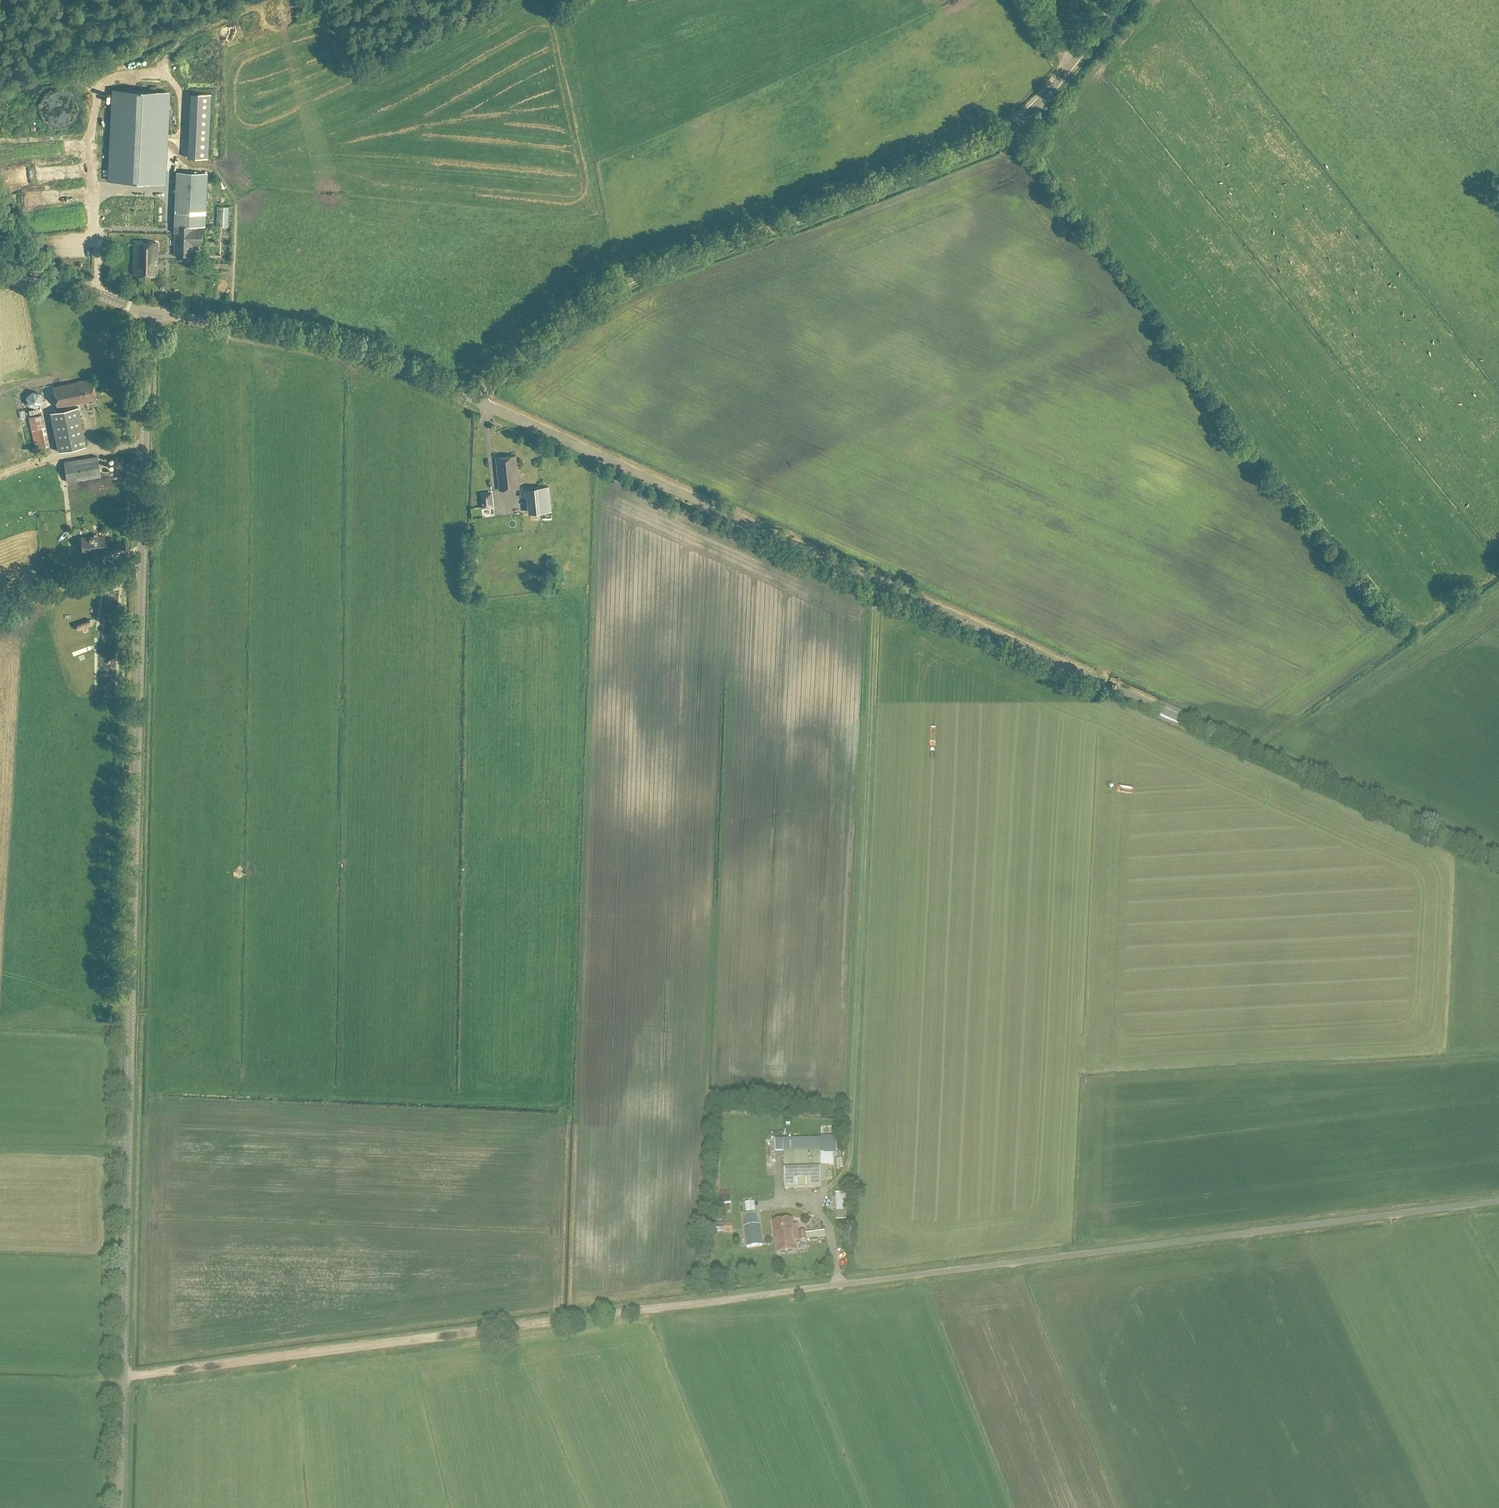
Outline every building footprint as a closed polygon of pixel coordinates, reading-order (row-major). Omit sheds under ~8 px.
[(109,180),(126,181),(164,182),(168,92),(114,89),(112,122),(109,180)] [(56,168),(59,183),(67,181),(64,167),(56,168)] [(193,228),(193,226),(205,226),(207,173),(177,171),(175,213),(174,254),(192,254),(192,244),(201,244),(202,228),(193,228)] [(135,200),(104,202),(106,234),(166,231),(163,185),(134,186),(135,200)] [(221,223),(231,222),(230,205),(220,206),(221,223)] [(157,275),(158,242),(133,242),(132,275),(150,275),(157,275)] [(92,379),(52,386),(56,407),(96,400),(92,379)] [(28,405),(36,407),(43,401),(41,393),(33,391),(27,397),(28,405)] [(50,412),(58,451),(86,445),(78,407),(50,412)] [(29,417),(36,449),(49,446),(42,414),(29,417)] [(63,461),(66,481),(99,476),(96,456),(63,461)] [(495,458),(498,489),(518,487),(516,465),(519,465),(518,460),(515,460),(515,456),(495,458)] [(548,486),(527,488),(520,489),(521,498),(528,497),(530,512),(550,510),(548,486)] [(491,505),(489,493),(480,494),(482,506),(491,505)] [(88,575),(87,565),(91,565),(90,552),(103,551),(102,536),(80,537),(81,553),(75,553),(76,566),(77,566),(77,575),(88,575)] [(819,1186),(818,1151),(782,1152),(783,1187),(819,1186)] [(845,1210),(844,1193),(834,1193),(835,1210),(845,1210)] [(748,1200),(748,1210),(757,1210),(757,1200),(748,1200)] [(758,1225),(756,1213),(745,1214),(747,1226),(743,1227),(745,1245),(760,1243),(758,1225)] [(793,1241),(798,1240),(804,1240),(804,1239),(815,1238),(815,1233),(804,1234),(804,1232),(799,1232),(798,1224),(791,1224),(791,1219),(771,1221),(773,1238),(774,1238),(776,1253),(794,1250),(793,1241)] [(730,1223),(714,1223),(715,1233),(730,1232),(730,1223)]
